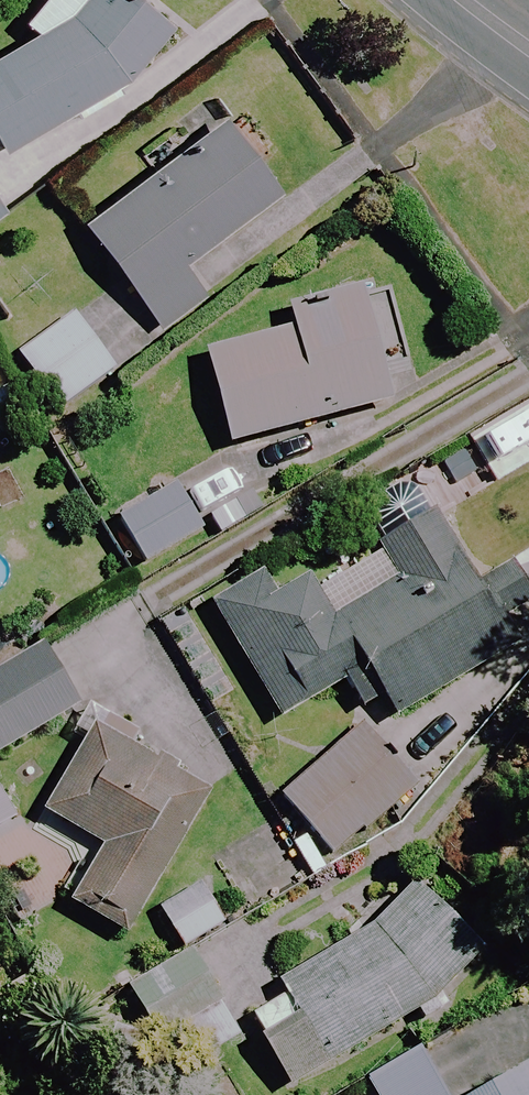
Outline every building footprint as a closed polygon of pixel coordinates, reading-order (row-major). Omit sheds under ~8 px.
[(114,102),(170,37),(127,0),(87,0),(67,23),(0,61),(0,163),(111,100),(114,102)] [(279,198),(224,124),(82,230),(159,333),(204,298),(183,270),(279,198)] [(394,404),(362,289),(292,308),(298,330),(207,355),(232,448),(394,404)] [(115,374),(75,319),(20,359),(60,414),(115,374)] [(20,413),(9,390),(0,395),(0,422),(20,413)] [(202,535),(175,487),(119,518),(146,567),(202,535)] [(519,650),(442,514),(381,549),(311,588),(297,562),(215,608),(280,723),(346,686),(372,733),(519,650)] [(43,647),(0,672),(0,757),(80,712),(43,647)] [(413,795),(363,733),(283,797),(333,859),(413,795)] [(212,796),(107,736),(57,822),(106,851),(73,908),(129,940),(212,796)] [(486,972),(434,890),(280,986),(288,999),(250,1022),(294,1093),(486,972)] [(226,927),(212,905),(171,930),(185,952),(226,927)] [(15,999),(0,973),(0,1007),(15,999)] [(367,1078),(376,1094),(528,1094),(528,990),(367,1078)]
